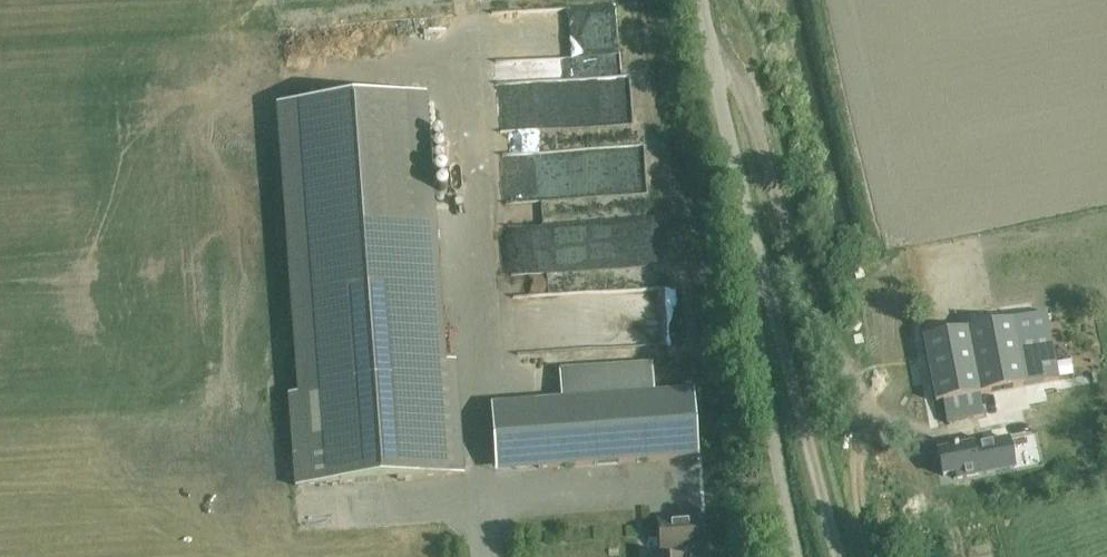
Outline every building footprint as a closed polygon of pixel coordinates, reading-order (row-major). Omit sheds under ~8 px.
[(587,43),(594,30),(579,23),(584,13),(580,10),(568,33),(587,43)] [(622,73),(494,80),(496,124),(538,122),(538,118),(556,117),(556,121),(624,117),(622,73)] [(419,96),(283,105),(310,484),(462,473),(456,384),(440,385),(438,363),(419,96)] [(491,130),(492,148),(527,145),(525,127),(491,130)] [(509,193),(639,191),(638,146),(508,149),(509,193)] [(581,262),(648,261),(647,217),(580,218),(581,262)] [(512,256),(561,255),(560,236),(511,237),(512,256)] [(620,339),(675,336),(672,284),(609,288),(611,318),(646,316),(645,309),(655,309),(656,326),(620,328),(620,339)] [(1046,313),(924,337),(936,403),(943,401),(947,423),(984,416),(980,394),(1059,379),(1046,313)] [(560,400),(535,402),(540,469),(697,457),(694,426),(692,390),(654,393),(652,363),(599,367),(558,370),(560,400)] [(1048,397),(1074,392),(1072,380),(1045,385),(1048,397)] [(938,453),(943,476),(955,474),(956,474),(956,475),(956,477),(957,479),(969,477),(989,473),(1014,468),(1009,440),(1009,439),(993,443),(958,449),(957,446),(953,447),(954,449),(938,453)] [(672,549),(690,547),(705,546),(703,520),(688,521),(659,523),(661,550),(663,549),(664,556),(673,556),(672,549)]
